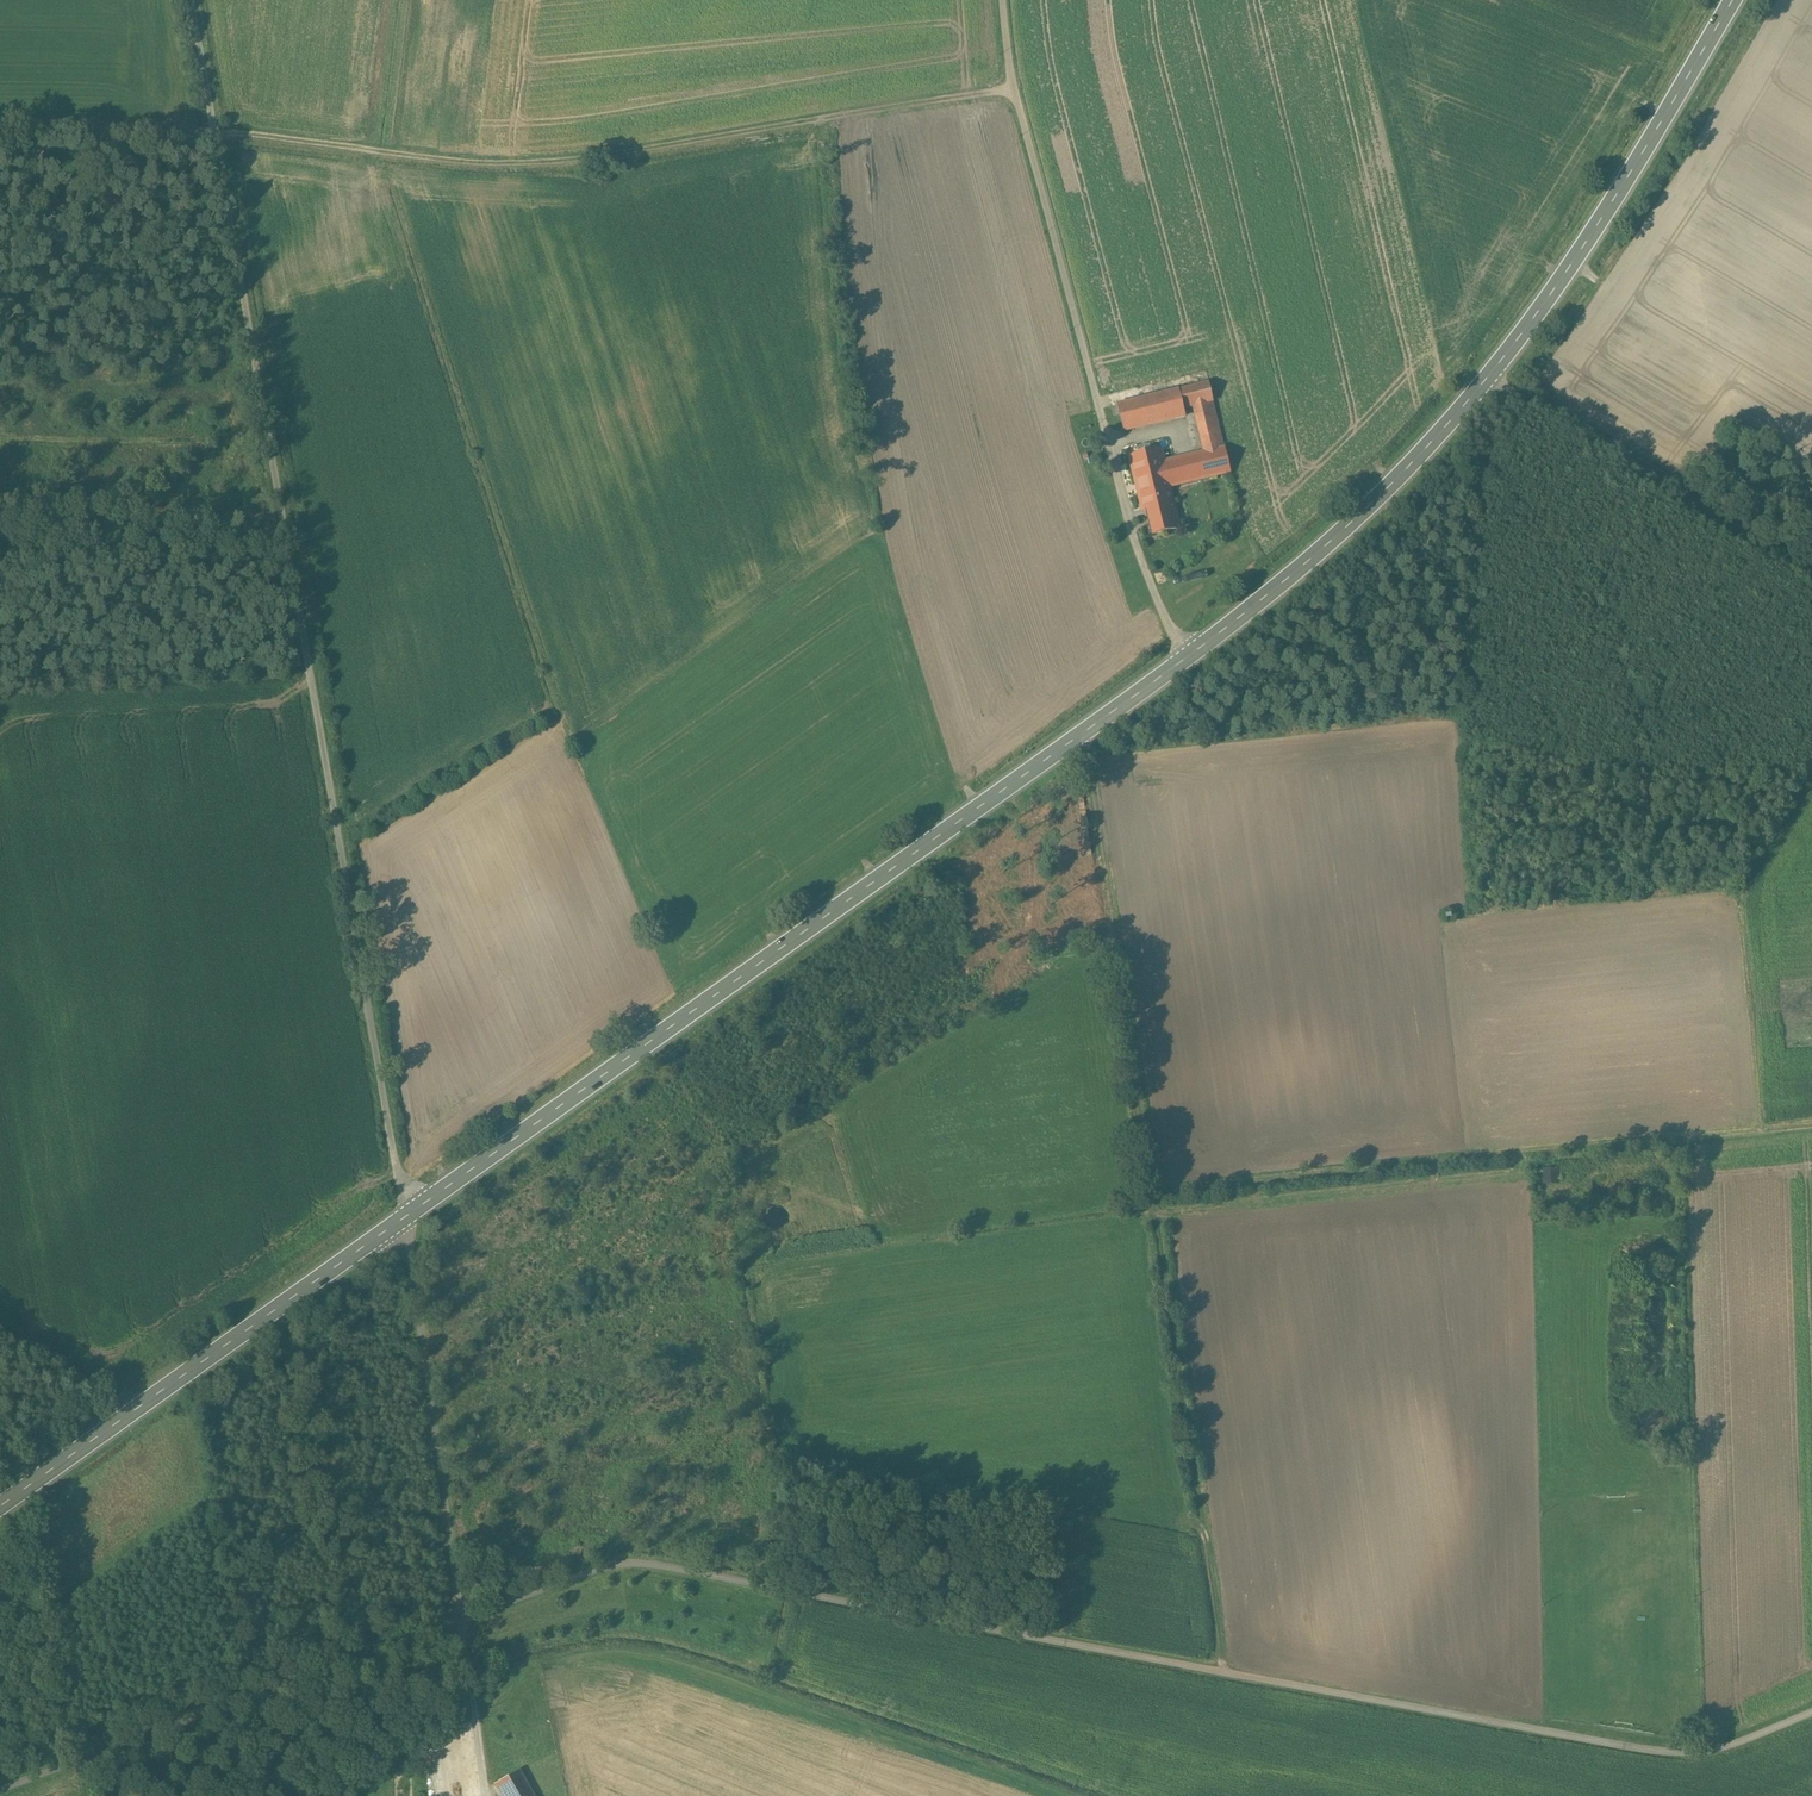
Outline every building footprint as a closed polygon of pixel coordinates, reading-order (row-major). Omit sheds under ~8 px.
[(1223,447),(1211,401),(1213,401),(1208,382),(1117,405),(1123,431),(1185,416),(1183,408),(1192,406),(1204,452),(1194,455),(1200,479),(1230,472),(1224,447),(1223,447)] [(1160,451),(1130,458),(1133,470),(1163,462),(1160,451)] [(1163,462),(1169,487),(1200,479),(1194,455),(1163,462)] [(1163,462),(1133,470),(1138,491),(1139,498),(1170,490),(1169,487),(1163,462)] [(1170,490),(1139,498),(1142,509),(1148,508),(1154,534),(1180,527),(1173,500),(1170,490)] [(1547,1169),(1548,1182),(1561,1181),(1560,1168),(1547,1169)] [(520,1767),(493,1782),(501,1795),(537,1795),(520,1767)]
